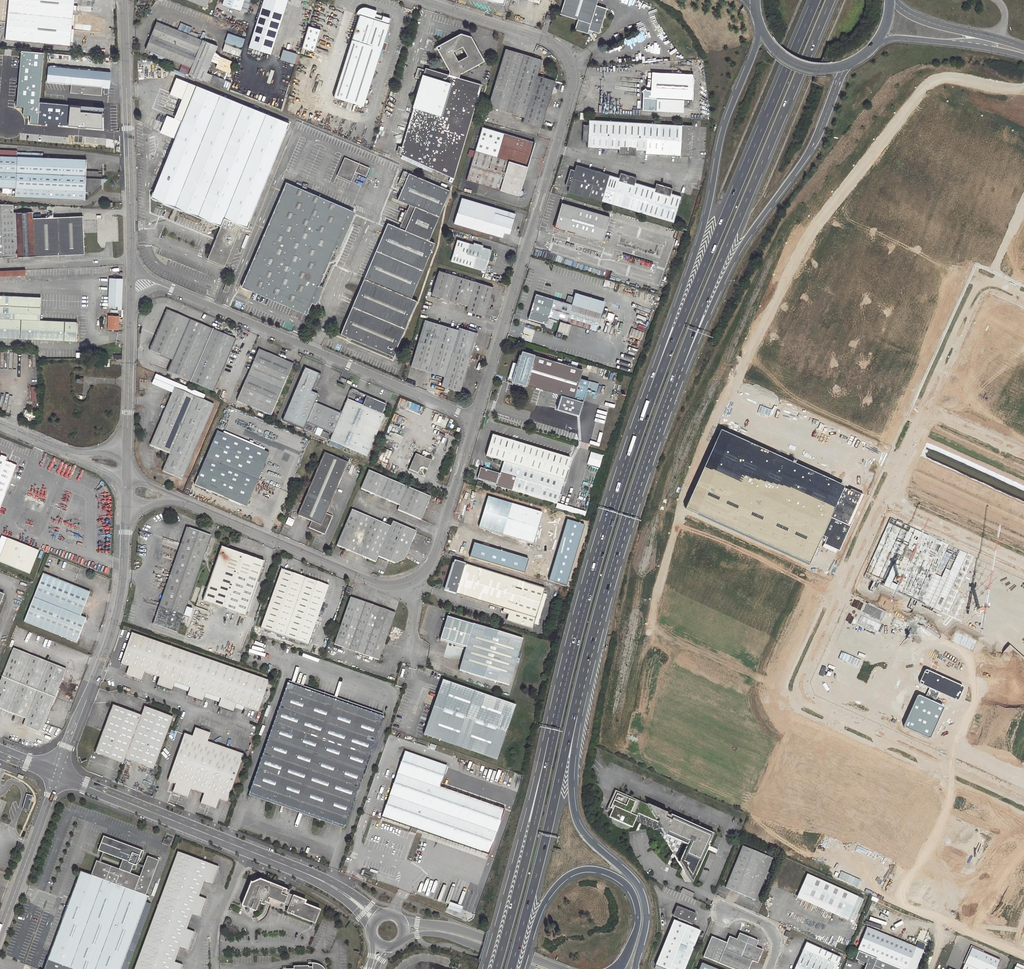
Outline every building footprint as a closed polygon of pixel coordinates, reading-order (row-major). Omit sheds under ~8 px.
[(5,39),(70,46),(74,0),(8,0),(5,39)] [(250,0),(223,0),(221,5),(246,12),(250,0)] [(288,0),(263,0),(248,47),(271,54),(288,0)] [(559,14),(577,19),(574,29),(587,33),(588,30),(598,33),(606,8),(595,5),(597,0),(564,0),(559,14)] [(363,106),(389,24),(388,24),(390,18),(361,9),(333,97),(363,106)] [(145,49),(190,68),(188,74),(228,91),(232,83),(207,72),(217,46),(156,22),(145,49)] [(320,31),(308,27),(301,49),(314,53),(320,31)] [(453,179),(481,84),(458,78),(459,75),(484,61),(471,36),(460,33),(436,47),(449,71),(448,75),(424,68),(399,153),(453,179)] [(228,34),(224,52),(241,56),(246,38),(228,34)] [(540,128),(554,81),(536,76),(541,60),(504,49),(487,107),(523,117),(522,122),(540,128)] [(284,50),(281,63),(295,67),(299,54),(284,50)] [(80,92),(108,95),(111,65),(82,63),(81,69),(48,66),(46,83),(52,84),(51,87),(80,90),(80,92)] [(656,98),(691,100),(693,75),(651,72),(650,90),(646,90),(644,88),(641,91),(643,93),(642,110),(656,110),(656,98)] [(190,84),(182,102),(188,104),(196,86),(190,84)] [(150,198),(220,226),(206,258),(225,266),(242,227),(247,229),(289,124),(196,86),(188,104),(150,198)] [(102,109),(52,104),(51,120),(56,120),(56,124),(69,125),(69,128),(78,128),(78,126),(100,128),(102,109)] [(618,154),(635,155),(635,150),(645,151),(645,154),(690,157),(692,126),(588,120),(587,126),(583,125),(582,142),(587,142),(587,148),(618,150),(618,154)] [(534,143),(482,127),(466,180),(518,196),(520,196),(521,196),(522,195),(522,194),(522,192),(522,191),(521,191),(520,190),(534,143)] [(84,200),(84,193),(91,193),(101,185),(101,174),(97,174),(97,171),(85,171),(86,159),(41,157),(41,153),(16,151),(16,150),(0,149),(0,188),(15,189),(14,197),(84,200)] [(367,178),(371,167),(345,158),(338,177),(363,186),(366,177),(367,178)] [(636,177),(620,173),(619,178),(576,165),(574,170),(570,169),(565,185),(570,186),(568,191),(672,222),(680,196),(671,193),(672,188),(656,183),(654,188),(635,183),(636,177)] [(411,298),(434,243),(428,240),(450,191),(408,173),(397,200),(409,205),(414,207),(404,230),(399,228),(387,223),(340,333),(392,356),(417,301),(411,298)] [(286,182),(241,286),(306,315),(311,302),(315,304),(323,287),(318,285),(336,245),(340,247),(354,212),(286,182)] [(453,223),(502,238),(504,233),(509,234),(515,214),(461,198),(453,223)] [(554,227),(602,241),(609,216),(562,202),(554,227)] [(34,256),(41,255),(39,218),(33,218),(32,212),(13,212),(13,204),(0,204),(0,257),(34,256)] [(409,205),(399,228),(404,230),(414,207),(409,205)] [(41,255),(84,253),(82,216),(39,218),(41,255)] [(450,261),(485,271),(491,250),(482,247),(483,245),(472,242),(472,244),(457,240),(450,261)] [(81,273),(81,272),(101,272),(101,267),(0,270),(0,276),(81,273)] [(431,295),(467,306),(465,310),(484,316),(493,287),(438,270),(431,295)] [(109,278),(108,306),(121,307),(121,278),(109,278)] [(226,281),(222,291),(227,292),(231,283),(226,281)] [(566,323),(596,331),(604,301),(575,292),(572,304),(566,323)] [(535,294),(528,318),(528,319),(544,323),(546,327),(556,330),(559,321),(566,323),(572,304),(535,294)] [(0,295),(0,338),(76,341),(77,322),(40,320),(41,297),(0,295)] [(235,340),(167,310),(149,351),(172,360),(167,372),(213,391),(235,340)] [(108,316),(107,328),(118,329),(118,316),(108,316)] [(457,329),(424,319),(410,366),(443,376),(441,385),(460,391),(477,333),(458,327),(457,329)] [(258,350),(236,400),(271,415),(292,364),(258,350)] [(513,379),(513,380),(561,394),(557,408),(578,415),(588,381),(580,378),(583,369),(577,367),(571,365),(521,351),(517,364),(512,363),(508,378),(513,379)] [(297,386),(282,420),(303,429),(304,430),(312,433),(315,427),(325,431),(333,412),(315,404),(318,395),(314,393),(321,376),(309,371),(309,370),(305,368),(301,376),(306,378),(303,383),(301,382),(299,387),(297,386)] [(182,480),(214,405),(174,388),(149,445),(169,454),(162,471),(182,480)] [(362,405),(347,399),(341,415),(332,434),(330,441),(367,457),(385,415),(382,413),(386,405),(366,396),(362,405)] [(332,434),(341,415),(333,412),(325,431),(332,434)] [(865,495),(721,429),(685,508),(810,565),(820,543),(839,552),(865,495)] [(217,432),(194,484),(246,507),(269,454),(217,432)] [(570,458),(492,435),(485,456),(503,462),(496,486),(556,503),(570,458)] [(375,459),(387,464),(393,451),(381,446),(375,459)] [(586,464),(598,468),(602,455),(589,452),(586,464)] [(326,513),(347,463),(324,453),(297,515),(311,521),(308,528),(324,534),(332,516),(326,513)] [(16,466),(7,463),(8,462),(7,460),(6,459),(7,458),(1,455),(0,458),(0,506),(16,466)] [(426,459),(420,457),(416,455),(409,470),(418,473),(419,469),(422,468),(427,470),(431,461),(426,459)] [(16,466),(0,506),(0,519),(21,468),(16,466)] [(481,468),(475,486),(482,488),(484,481),(495,484),(498,474),(481,468)] [(360,489),(399,506),(397,510),(420,521),(430,497),(368,470),(360,489)] [(478,528),(533,544),(542,512),(488,496),(478,528)] [(336,545),(375,562),(378,557),(395,564),(403,560),(416,531),(392,521),(390,526),(351,510),(336,545)] [(915,527),(890,516),(864,576),(888,586),(898,562),(916,570),(906,593),(927,602),(953,543),(929,533),(922,548),(909,542),(915,527)] [(189,528),(158,616),(156,615),(153,624),(176,632),(210,536),(189,528)] [(29,574),(38,551),(7,539),(0,555),(0,562),(29,574)] [(245,615),(264,562),(221,547),(202,600),(245,615)] [(967,552),(944,611),(967,620),(976,596),(988,607),(977,620),(996,637),(1023,607),(1023,585),(1015,577),(1006,587),(986,569),(990,560),(967,552)] [(447,591),(503,608),(514,611),(511,622),(531,628),(544,588),(454,561),(446,584),(448,585),(447,591)] [(283,636),(303,577),(281,570),(260,628),(283,636)] [(24,622),(76,642),(86,618),(80,616),(89,593),(43,574),(24,622)] [(303,577),(283,636),(308,644),(328,586),(303,577)] [(350,597),(334,644),(379,660),(395,613),(350,597)] [(511,622),(514,611),(503,608),(502,612),(507,614),(506,620),(511,622)] [(522,639),(447,617),(440,640),(465,648),(458,670),(508,685),(522,639)] [(144,672),(159,678),(156,685),(171,691),(174,683),(190,688),(201,657),(132,633),(121,664),(129,667),(126,675),(141,680),(144,672)] [(25,719),(23,725),(40,732),(65,669),(13,649),(0,681),(0,708),(25,719)] [(268,680),(201,657),(190,688),(187,695),(202,701),(205,693),(220,699),(217,706),(232,711),(235,704),(257,712),(268,680)] [(1014,659),(1010,658),(1006,659),(1001,662),(999,665),(997,668),(996,671),(997,675),(998,679),(1001,682),(1001,683),(1000,686),(1001,690),(1003,694),(1005,696),(1007,698),(1011,699),(1014,699),(1018,699),(1021,697),(1023,694),(1023,693),(1023,666),(1022,666),(1019,662),(1014,659)] [(965,686),(927,669),(920,683),(930,687),(925,698),(918,695),(904,726),(931,738),(945,706),(934,701),(938,692),(958,701),(965,686)] [(514,705),(442,680),(423,734),(496,759),(514,705)] [(344,825),(382,717),(287,684),(249,792),(344,825)] [(140,716),(112,705),(94,752),(123,763),(125,758),(154,768),(173,717),(144,706),(140,716)] [(184,733),(167,781),(175,784),(172,792),(187,798),(190,789),(203,794),(201,802),(216,807),(219,799),(226,802),(243,754),(207,741),(210,733),(195,728),(192,736),(184,733)] [(397,823),(456,843),(487,854),(510,788),(405,751),(399,767),(395,777),(381,817),(397,823)] [(614,811),(611,818),(634,828),(640,815),(658,823),(693,883),(715,836),(616,791),(608,808),(614,811)] [(32,796),(27,794),(23,808),(28,809),(32,796)] [(957,873),(988,887),(1003,851),(1003,849),(1008,836),(992,829),(999,810),(971,798),(963,816),(959,814),(938,860),(959,869),(957,873)] [(147,896),(145,896),(158,861),(146,856),(139,876),(129,873),(132,864),(135,865),(140,851),(104,838),(100,850),(124,859),(120,870),(96,861),(90,875),(80,872),(70,899),(62,920),(57,934),(47,960),(73,968),(121,968),(147,896)] [(1013,839),(1007,852),(1022,858),(1023,853),(1023,844),(1013,839)] [(772,858),(742,846),(726,887),(755,900),(772,858)] [(194,932),(187,930),(193,914),(200,916),(206,899),(199,897),(205,881),(212,884),(215,874),(216,872),(216,870),(216,868),(215,868),(214,867),(213,866),(177,852),(134,968),(181,968),(182,965),(174,962),(180,947),(188,950),(194,932)] [(834,910),(833,913),(847,920),(849,918),(854,920),(864,900),(806,874),(798,893),(834,910)] [(262,902),(261,903),(264,904),(265,904),(266,903),(268,898),(289,906),(287,912),(315,923),(321,909),(305,903),(306,900),(289,893),(290,891),(260,879),(252,882),(251,882),(242,905),(256,911),(260,901),(262,902)] [(796,897),(833,913),(834,910),(798,893),(796,897)] [(62,896),(54,917),(62,920),(70,899),(62,896)] [(695,917),(696,915),(695,913),(677,906),(676,907),(673,914),(673,916),(677,918),(676,921),(673,919),(655,965),(666,968),(684,968),(700,930),(690,926),(691,923),(693,923),(693,920),(695,917)] [(54,917),(49,931),(57,934),(62,920),(54,917)] [(857,951),(858,951),(903,968),(914,968),(922,950),(867,927),(857,951)] [(716,938),(711,937),(703,956),(734,968),(748,968),(746,968),(747,966),(749,967),(752,960),(757,962),(762,950),(755,947),(757,942),(755,941),(755,940),(741,934),(741,936),(738,935),(736,939),(729,936),(726,943),(718,939),(718,941),(715,940),(716,938)] [(796,965),(806,968),(835,968),(841,958),(806,942),(796,965)] [(961,968),(996,968),(1000,960),(971,947),(961,968)] [(858,951),(854,959),(866,964),(863,968),(903,968),(858,951)]
